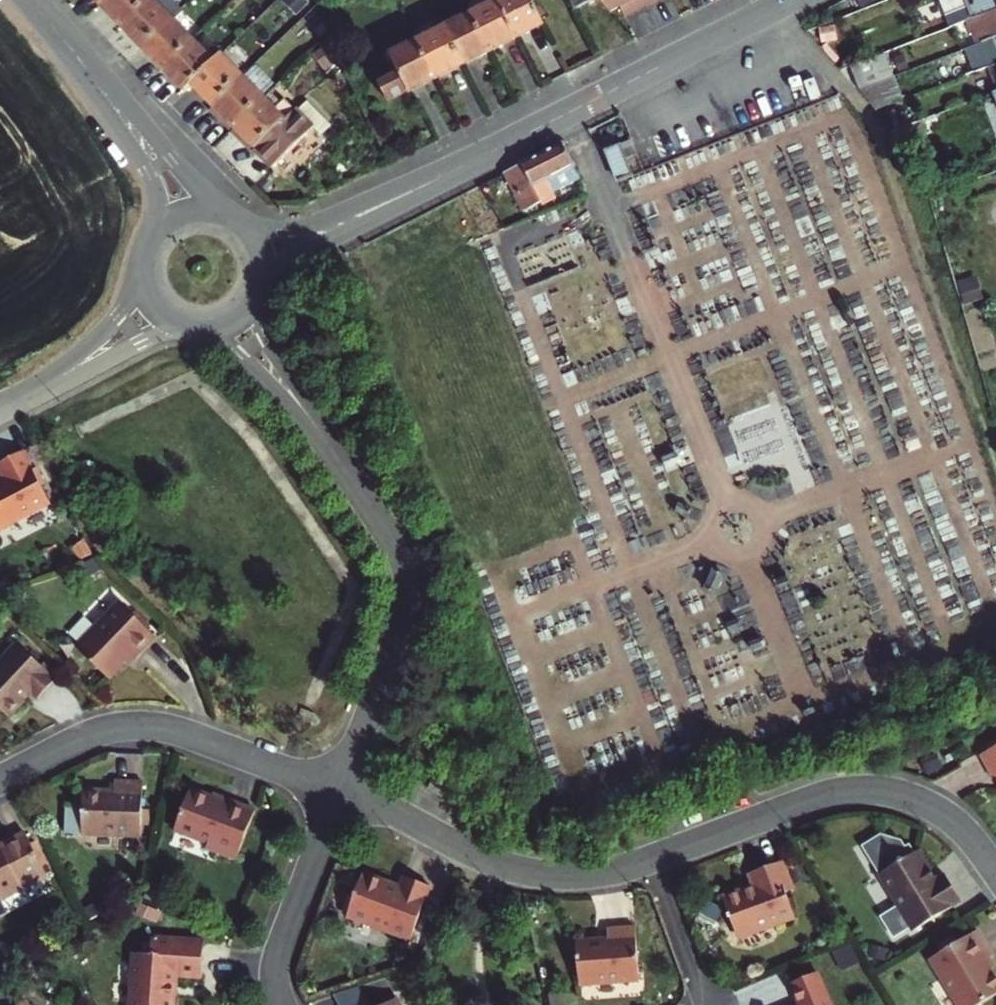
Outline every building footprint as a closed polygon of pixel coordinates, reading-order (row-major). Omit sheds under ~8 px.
[(150,0),(107,0),(103,4),(124,25),(150,0)] [(174,17),(158,0),(150,0),(124,25),(143,46),(174,17)] [(500,0),(494,0),(471,12),(489,50),(518,35),(500,0)] [(534,0),(500,0),(518,35),(545,22),(534,0)] [(612,9),(622,3),(627,11),(635,7),(636,9),(648,3),(647,0),(604,0),(612,9)] [(951,24),(987,11),(995,7),(995,0),(934,0),(945,27),(951,24)] [(987,11),(992,22),(955,36),(960,49),(995,35),(995,7),(987,11)] [(987,11),(951,24),(955,36),(992,22),(987,11)] [(489,50),(471,12),(443,26),(462,63),(489,50)] [(163,67),(194,37),(174,17),(143,46),(163,67)] [(462,63),(443,26),(416,40),(435,77),(462,63)] [(961,74),(982,67),(995,61),(995,35),(960,49),(965,62),(957,65),(961,74)] [(188,81),(213,57),(194,37),(163,67),(182,87),(188,81)] [(416,40),(390,53),(396,65),(379,74),(391,99),(435,77),(416,40)] [(239,72),(219,51),(213,57),(188,81),(208,103),(239,72)] [(891,75),(893,75),(883,51),(849,64),(858,88),(891,75)] [(987,82),(995,78),(995,61),(982,67),(987,82)] [(231,126),(262,97),(239,72),(208,103),(231,126)] [(858,88),(860,93),(870,107),(900,96),(891,75),(858,88)] [(995,89),(995,78),(987,82),(990,91),(995,89)] [(295,112),(283,100),(273,108),(262,97),(231,126),(270,167),(310,129),(317,137),(329,126),(306,102),(295,112)] [(924,139),(916,118),(887,129),(902,147),(924,139)] [(631,140),(621,144),(627,159),(637,156),(631,140)] [(581,181),(564,144),(563,144),(503,175),(512,196),(514,196),(520,208),(522,213),(539,204),(541,208),(557,200),(554,194),(581,181)] [(634,177),(633,174),(627,159),(621,144),(606,150),(615,171),(619,182),(634,177)] [(981,325),(976,307),(962,310),(967,329),(981,325)] [(41,487),(32,470),(23,451),(0,462),(0,470),(5,480),(0,482),(0,528),(49,502),(41,487)] [(37,468),(32,470),(41,487),(46,484),(37,468)] [(108,679),(124,663),(133,654),(136,657),(156,638),(145,628),(129,612),(118,602),(74,646),(108,679)] [(133,608),(129,612),(145,628),(149,624),(133,608)] [(0,661),(0,711),(9,720),(25,704),(21,700),(27,694),(30,696),(32,693),(38,698),(56,679),(17,643),(0,661)] [(128,667),(136,657),(133,654),(124,663),(128,667)] [(981,756),(993,779),(995,778),(995,748),(981,756)] [(117,792),(86,791),(86,809),(69,809),(69,834),(92,835),(143,836),(144,781),(117,781),(117,792)] [(225,802),(192,790),(177,833),(210,845),(209,849),(239,859),(256,810),(227,799),(225,802)] [(1,898),(3,901),(47,876),(25,835),(0,848),(0,899),(1,898)] [(904,918),(912,931),(951,908),(950,906),(958,901),(944,876),(934,881),(917,852),(902,861),(901,859),(897,861),(898,864),(878,875),(897,906),(895,911),(900,917),(904,918)] [(785,860),(752,871),(758,887),(751,890),(750,887),(727,896),(739,932),(742,934),(745,936),(747,937),(799,917),(789,891),(796,889),(785,860)] [(391,883),(364,873),(348,916),(411,941),(432,887),(406,877),(403,887),(398,886),(397,888),(391,885),(391,883)] [(602,937),(578,939),(582,984),(640,978),(635,925),(610,927),(611,940),(602,941),(602,937)] [(932,957),(962,1004),(978,1004),(995,994),(995,971),(988,958),(993,955),(977,930),(932,957)] [(135,954),(131,1004),(176,1004),(179,978),(204,980),(208,943),(155,938),(153,955),(135,954)] [(821,975),(796,984),(804,1004),(832,1004),(821,975)] [(404,995),(385,1004),(409,1004),(404,995)]
